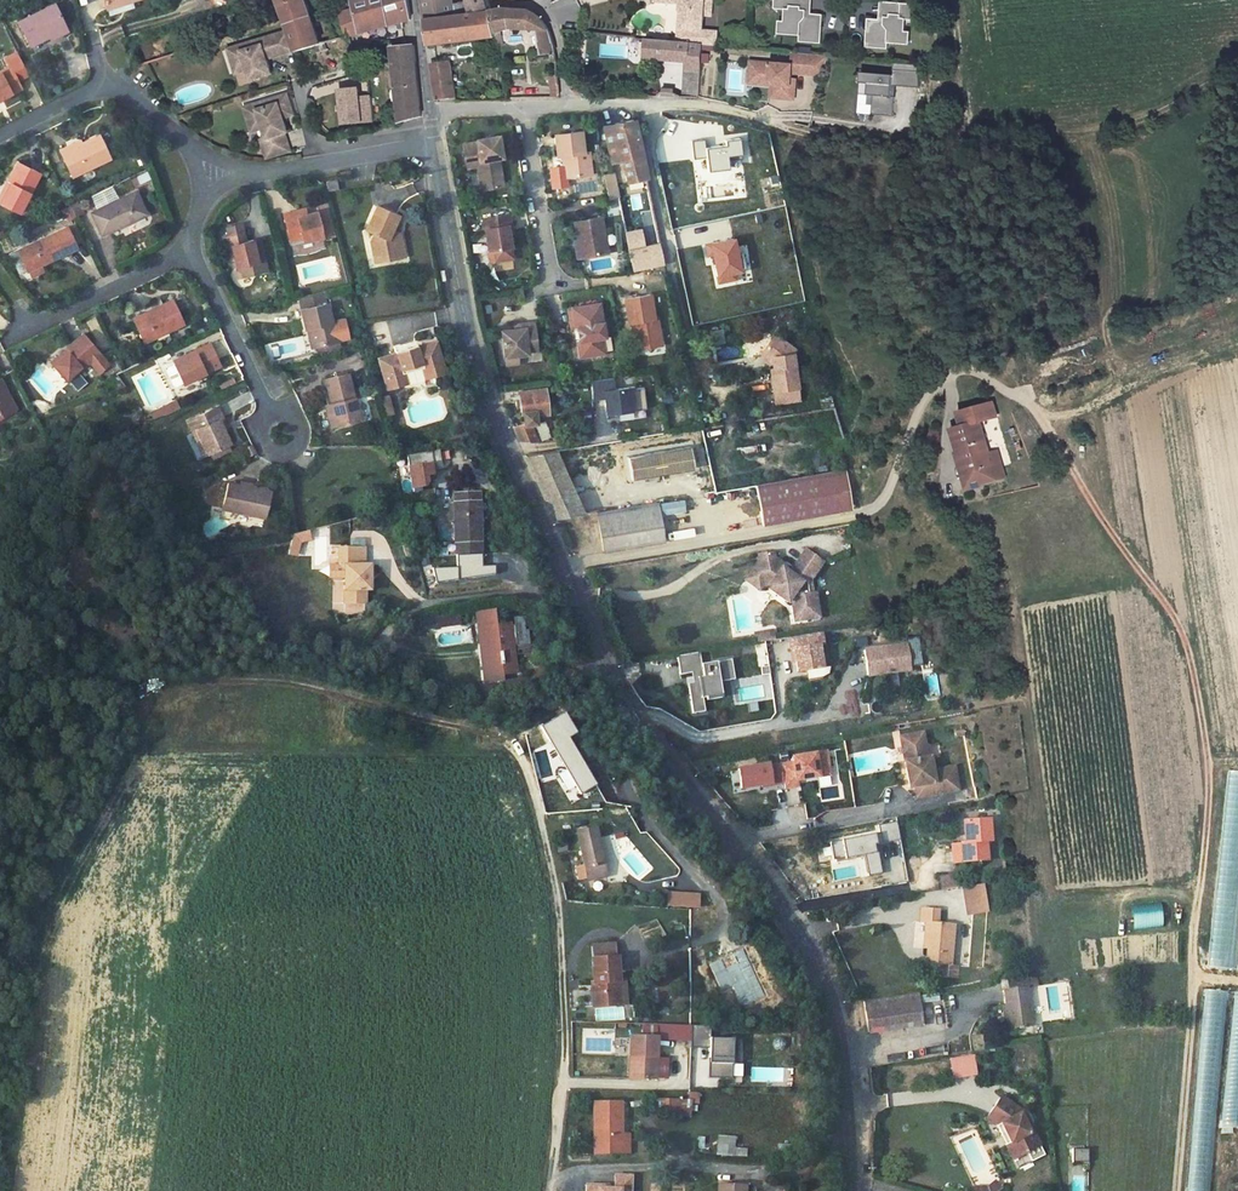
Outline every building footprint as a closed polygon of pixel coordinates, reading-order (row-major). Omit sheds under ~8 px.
[(108,9),(138,0),(105,0),(108,9)] [(291,32),(298,51),(322,44),(308,0),(281,0),(291,32)] [(355,9),(362,33),(412,20),(409,0),(352,0),(355,9)] [(425,21),(468,13),(467,1),(454,3),(454,0),(423,0),(425,21)] [(471,12),(486,9),(485,0),(469,0),(471,12)] [(704,0),(654,0),(654,2),(682,4),(680,30),(680,43),(702,44),(714,45),(715,33),(702,32),(703,15),(704,0)] [(703,15),(711,16),(712,0),(711,0),(704,0),(703,15)] [(771,8),(781,9),(780,22),(783,22),(783,36),(795,36),(795,42),(817,44),(819,15),(806,15),(806,18),(802,18),(803,0),(771,0),(771,8)] [(896,0),(885,0),(884,22),(880,21),(880,17),(867,16),(866,45),(887,46),(888,40),(901,41),(902,29),(905,29),(906,17),(919,17),(918,1),(896,0)] [(56,5),(20,22),(31,44),(51,35),(53,39),(69,31),(56,5)] [(355,9),(344,12),(352,36),(362,33),(355,9)] [(471,12),(425,21),(429,45),(495,38),(495,33),(490,12),(487,13),(486,9),(471,12)] [(503,10),(490,12),(495,33),(509,31),(538,35),(542,56),(556,54),(553,42),(550,36),(547,30),(541,20),(532,12),(503,10)] [(780,22),(775,21),(774,35),(783,36),(783,22),(780,22)] [(905,29),(902,29),(901,41),(910,42),(911,30),(905,29)] [(291,32),(237,48),(245,72),(250,70),(253,81),(274,75),(270,60),(268,55),(277,52),(279,58),(298,52),(298,51),(291,32)] [(635,36),(617,35),(616,57),(684,61),(681,98),(700,98),(702,44),(680,43),(635,39),(635,36)] [(416,44),(393,46),(396,72),(392,72),(394,87),(397,87),(400,118),(422,116),(418,64),(416,44)] [(20,87),(16,78),(28,71),(24,63),(22,59),(16,46),(2,54),(8,64),(0,69),(0,98),(20,87)] [(237,75),(245,72),(237,48),(230,50),(237,75)] [(279,58),(277,52),(268,55),(270,60),(279,58)] [(813,74),(815,54),(794,52),(793,64),(756,61),(755,75),(771,77),(777,85),(776,97),(795,99),(796,85),(792,85),(792,79),(793,72),(813,74)] [(829,55),(815,54),(813,74),(824,75),(829,55)] [(451,61),(432,63),(437,99),(455,99),(451,61)] [(756,61),(751,61),(750,83),(773,84),(772,97),(776,97),(777,85),(771,77),(755,75),(756,61)] [(919,64),(897,62),(896,74),(865,72),(864,82),(872,83),(871,94),(877,95),(875,114),(896,116),(898,96),(895,96),(896,85),(920,87),(919,64)] [(872,83),(864,82),(863,94),(871,94),(872,83)] [(372,95),(364,96),(363,88),(339,89),(341,126),(374,123),(372,95)] [(289,95),(255,106),(262,130),(268,129),(271,138),(265,140),(271,158),(294,151),(289,134),(291,133),(286,120),(284,113),(294,109),(289,95)] [(262,130),(255,106),(247,109),(255,133),(262,130)] [(294,109),(284,113),(286,120),(296,117),(294,109)] [(604,126),(603,127),(611,161),(622,158),(627,181),(645,177),(633,121),(604,126)] [(593,173),(590,150),(585,150),(583,131),(556,134),(558,155),(563,155),(565,176),(566,182),(568,186),(579,185),(581,181),(580,174),(593,173)] [(67,143),(59,148),(72,175),(111,155),(100,133),(83,143),(71,149),(67,143)] [(504,156),(500,135),(477,138),(477,140),(464,143),(468,167),(479,165),(481,177),(485,177),(487,189),(506,186),(502,163),(500,162),(500,157),(504,156)] [(79,137),(67,143),(71,149),(83,143),(79,137)] [(704,140),(691,141),(693,158),(705,157),(706,172),(729,169),(728,161),(742,160),(739,139),(725,141),(725,146),(705,148),(704,140)] [(20,161),(9,181),(15,184),(4,205),(23,214),(44,174),(20,161)] [(613,173),(603,175),(608,199),(618,196),(613,173)] [(0,200),(0,203),(4,205),(15,184),(9,181),(0,200)] [(137,191),(92,211),(102,235),(147,215),(137,191)] [(380,206),(371,228),(377,232),(374,237),(378,256),(405,251),(402,234),(399,235),(398,231),(396,230),(401,215),(380,206)] [(312,209),(288,214),(290,220),(313,215),(312,209)] [(313,215),(290,220),(295,246),(330,239),(324,213),(313,215)] [(484,218),(490,253),(513,249),(511,235),(509,226),(514,224),(513,216),(512,213),(492,217),(484,218)] [(575,222),(578,242),(581,258),(608,253),(602,217),(575,222)] [(64,225),(17,249),(27,268),(39,262),(74,245),(64,225)] [(244,228),(231,232),(233,242),(236,257),(241,275),(269,268),(261,236),(246,239),(244,228)] [(625,233),(631,266),(632,269),(663,263),(659,243),(645,246),(641,229),(625,233)] [(734,240),(706,245),(708,255),(712,254),(718,282),(735,279),(734,273),(740,271),(734,240)] [(39,262),(27,268),(31,275),(43,270),(39,262)] [(322,291),(297,297),(304,326),(310,324),(314,343),(338,337),(334,319),(329,320),(322,291)] [(176,293),(154,303),(155,307),(139,315),(135,316),(144,338),(187,318),(176,293)] [(648,293),(624,299),(627,323),(630,322),(630,325),(634,324),(635,330),(632,331),(635,348),(655,345),(652,328),(657,327),(655,316),(652,317),(648,293)] [(153,301),(137,309),(139,315),(155,307),(154,303),(153,301)] [(599,304),(568,310),(572,330),(578,329),(578,331),(579,339),(580,341),(577,341),(580,358),(605,354),(602,337),(605,336),(599,304)] [(505,360),(528,356),(527,353),(538,351),(533,323),(522,324),(523,330),(513,331),(501,334),(505,360)] [(310,324),(304,326),(308,344),(314,343),(310,324)] [(715,343),(726,342),(724,327),(713,328),(715,343)] [(108,363),(102,349),(84,329),(68,344),(72,349),(54,364),(67,379),(93,357),(98,367),(108,363)] [(772,334),(760,351),(769,358),(771,368),(768,369),(772,392),(796,388),(790,353),(785,354),(783,343),(772,334)] [(183,380),(221,362),(209,338),(186,350),(188,354),(174,361),(164,366),(173,385),(183,380)] [(394,352),(415,347),(413,341),(393,346),(394,352)] [(394,352),(377,355),(383,384),(401,381),(399,367),(420,362),(423,376),(442,371),(435,342),(415,347),(394,352)] [(793,349),(783,343),(785,354),(790,353),(793,349)] [(68,344),(51,360),(54,364),(72,349),(68,344)] [(769,358),(760,351),(758,354),(766,359),(768,369),(771,368),(769,358)] [(420,362),(399,367),(401,381),(405,383),(421,379),(423,376),(420,362)] [(344,370),(321,376),(335,423),(358,417),(344,370)] [(232,374),(217,381),(220,385),(234,379),(232,374)] [(19,408),(3,377),(0,378),(0,418),(19,408)] [(614,378),(592,382),(593,399),(605,398),(608,419),(618,418),(617,414),(647,410),(645,389),(636,391),(636,388),(615,390),(614,378)] [(542,387),(520,389),(522,411),(533,410),(534,415),(544,414),(542,387)] [(796,388),(772,392),(774,404),(798,400),(796,388)] [(383,395),(386,414),(394,412),(391,394),(383,395)] [(327,399),(322,400),(329,425),(335,423),(327,399)] [(986,451),(977,418),(996,414),(992,400),(956,407),(960,422),(948,425),(960,472),(963,486),(1001,477),(997,462),(989,465),(986,451)] [(194,428),(198,425),(210,447),(212,446),(229,437),(231,436),(225,423),(220,415),(225,412),(220,401),(188,416),(194,428)] [(225,412),(220,415),(225,423),(230,421),(225,412)] [(533,424),(514,431),(525,456),(544,453),(533,424)] [(198,425),(194,428),(205,449),(210,447),(198,425)] [(229,437),(212,446),(216,453),(233,444),(229,437)] [(257,451),(253,443),(247,446),(251,454),(257,451)] [(440,449),(408,455),(415,492),(423,490),(422,486),(428,485),(429,481),(427,475),(434,473),(433,469),(443,467),(440,449)] [(986,451),(989,465),(997,462),(994,449),(986,451)] [(544,453),(525,456),(545,500),(552,502),(556,517),(591,512),(574,480),(558,451),(544,453)] [(839,471),(750,486),(756,526),(846,511),(839,471)] [(258,485),(236,475),(225,499),(262,516),(271,496),(256,489),(258,485)] [(258,485),(256,489),(271,496),(273,492),(258,485)] [(475,489),(448,490),(448,503),(450,521),(450,556),(476,556),(476,539),(475,489)] [(663,512),(687,511),(687,499),(662,500),(663,512)] [(651,502),(591,512),(597,551),(657,541),(651,502)] [(448,503),(441,503),(441,521),(450,521),(448,503)] [(674,537),(696,535),(695,527),(673,530),(674,537)] [(305,530),(286,534),(288,541),(294,539),(303,537),(306,535),(305,530)] [(294,539),(288,541),(290,552),(296,551),(294,539)] [(341,574),(341,576),(341,599),(364,599),(364,587),(370,587),(369,562),(364,562),(364,544),(335,544),(335,562),(341,562),(341,574)] [(769,551),(756,553),(757,560),(750,570),(768,583),(765,588),(786,602),(788,599),(790,600),(792,611),(802,609),(804,618),(818,615),(813,590),(805,592),(803,580),(806,580),(819,561),(801,549),(787,569),(770,557),(769,551)] [(476,556),(450,556),(450,565),(476,565),(476,556)] [(335,562),(326,562),(326,574),(341,574),(341,562),(335,562)] [(750,570),(743,580),(757,589),(765,588),(768,583),(750,570)] [(802,609),(792,611),(794,620),(804,618),(802,609)] [(421,629),(456,622),(455,617),(452,618),(451,613),(422,618),(423,622),(420,622),(421,629)] [(498,613),(480,615),(488,674),(505,672),(507,670),(516,669),(512,644),(518,643),(518,645),(532,643),(529,629),(526,629),(526,617),(516,616),(516,624),(510,625),(509,624),(499,625),(498,613)] [(772,629),(763,631),(765,640),(774,638),(772,629)] [(825,665),(821,642),(826,642),(824,629),(788,636),(790,648),(793,647),(795,654),(798,654),(798,658),(800,669),(825,665)] [(763,631),(754,632),(756,641),(765,640),(763,631)] [(910,667),(906,642),(864,649),(868,674),(910,667)] [(707,696),(704,683),(719,681),(734,678),(731,658),(700,663),(698,651),(676,655),(680,674),(691,672),(693,681),(688,682),(693,712),(705,710),(703,697),(706,696),(707,696)] [(722,696),(719,681),(704,683),(707,696),(706,696),(706,699),(722,696)] [(573,734),(560,714),(537,729),(579,795),(595,785),(566,739),(573,734)] [(926,757),(924,746),(930,746),(927,730),(903,735),(912,787),(916,786),(928,784),(929,794),(960,789),(956,766),(936,770),(933,756),(926,757)] [(830,776),(826,753),(792,758),(792,764),(780,766),(783,783),(784,790),(797,787),(796,781),(830,776)] [(783,783),(780,766),(768,768),(768,765),(738,770),(741,789),(762,786),(762,788),(783,783)] [(1237,973),(1237,770),(1227,769),(1208,971),(1237,973)] [(928,784),(916,786),(918,796),(929,794),(928,784)] [(564,791),(551,793),(552,801),(565,799),(564,791)] [(992,840),(991,818),(965,820),(966,841),(954,843),(956,862),(989,859),(987,840),(992,840)] [(881,833),(831,843),(835,862),(866,856),(870,876),(884,873),(878,844),(902,839),(898,821),(879,824),(881,833)] [(590,827),(572,833),(588,879),(599,874),(597,868),(603,867),(590,827)] [(831,846),(817,848),(819,861),(833,860),(831,846)] [(942,889),(958,887),(956,874),(940,877),(942,889)] [(983,883),(963,886),(967,913),(987,910),(983,883)] [(668,890),(667,906),(701,907),(701,890),(668,890)] [(1133,905),(1134,927),(1165,925),(1163,903),(1133,905)] [(928,945),(926,958),(932,964),(948,965),(951,926),(936,925),(937,910),(921,909),(920,923),(927,924),(925,944),(928,945)] [(623,947),(597,947),(597,962),(621,962),(623,947)] [(621,962),(597,962),(596,982),(593,982),(592,1007),(620,1009),(621,962)] [(950,964),(947,976),(957,978),(959,965),(950,964)] [(1009,977),(1010,985),(1034,983),(1033,975),(1009,977)] [(1029,984),(1002,988),(1005,1004),(1008,1028),(1035,1024),(1029,984)] [(592,989),(583,989),(583,1006),(592,1006),(592,989)] [(1207,1006),(1226,1005),(1225,989),(1206,990),(1207,1006)] [(913,991),(866,999),(871,1031),(917,1025),(913,991)] [(1005,1004),(1000,1005),(1004,1029),(1008,1028),(1005,1004)] [(735,1038),(709,1038),(709,1026),(689,1025),(689,1045),(708,1045),(708,1048),(707,1058),(710,1058),(710,1078),(730,1078),(731,1064),(735,1064),(735,1038)] [(657,1036),(627,1036),(626,1053),(632,1054),(631,1078),(655,1078),(656,1061),(657,1050),(657,1036)] [(976,1056),(951,1057),(952,1077),(977,1075),(976,1056)] [(666,1078),(667,1061),(656,1061),(655,1078),(666,1078)] [(1237,1130),(1237,1091),(1224,1091),(1224,1130),(1237,1130)] [(700,1111),(701,1092),(688,1092),(688,1097),(661,1097),(661,1111),(700,1111)] [(1039,1144),(1019,1108),(1001,1096),(985,1120),(993,1124),(1011,1159),(1039,1144)] [(624,1129),(622,1101),(594,1103),(596,1132),(597,1154),(626,1151),(624,1131),(624,1129)] [(1189,1190),(1210,1190),(1214,1114),(1193,1113),(1189,1190)] [(735,1146),(736,1135),(718,1134),(717,1151),(746,1152),(746,1146),(735,1146)] [(1089,1162),(1089,1149),(1072,1149),(1072,1163),(1089,1162)] [(632,1174),(614,1174),(614,1187),(598,1187),(598,1184),(586,1184),(586,1190),(632,1190),(632,1174)] [(1002,1187),(996,1179),(988,1185),(974,1185),(974,1190),(998,1190),(1002,1187)] [(1085,1182),(1074,1182),(1074,1190),(1085,1190),(1085,1182)]
